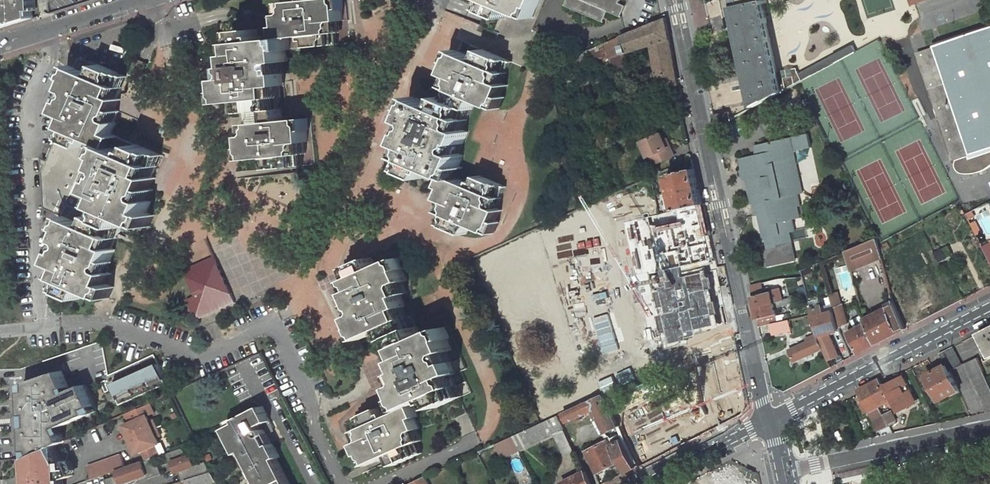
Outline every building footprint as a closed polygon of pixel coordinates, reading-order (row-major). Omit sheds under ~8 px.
[(3,28),(35,19),(33,0),(1,0),(3,28)] [(276,26),(277,38),(283,38),(311,35),(312,47),(338,44),(337,32),(342,32),(341,19),(344,19),(342,0),(285,0),(285,2),(281,2),(281,14),(279,14),(281,26),(276,26)] [(507,9),(530,19),(539,0),(478,0),(475,7),(487,11),(506,19),(507,9)] [(563,8),(604,24),(608,14),(620,19),(625,9),(618,5),(621,0),(567,0),(563,8)] [(731,29),(738,27),(755,107),(803,81),(800,74),(798,71),(797,68),(778,71),(762,0),(725,0),(731,29)] [(651,47),(661,90),(665,89),(680,86),(666,19),(619,38),(624,55),(651,47)] [(256,28),(230,31),(232,55),(229,55),(231,67),(226,67),(227,80),(221,80),(223,104),(248,102),(250,125),(246,126),(248,137),(245,138),(248,162),(271,160),(272,171),(298,168),(298,166),(302,167),(301,157),(307,156),(306,144),(309,144),(306,121),(282,123),(278,87),(286,86),(285,75),(283,75),(282,63),(286,62),(283,38),(277,38),(257,40),(256,28)] [(944,45),(938,47),(928,50),(919,53),(954,161),(957,160),(957,164),(957,166),(958,169),(961,172),(963,173),(966,174),(968,174),(976,173),(984,171),(989,167),(989,29),(944,45)] [(630,74),(624,55),(619,38),(605,44),(617,78),(630,74)] [(475,181),(473,186),(458,179),(463,168),(458,166),(463,155),(457,153),(467,131),(462,129),(475,98),(500,109),(506,97),(502,96),(507,86),(502,84),(512,62),(461,40),(447,73),(451,74),(437,108),(418,99),(408,121),(413,123),(404,143),(408,145),(398,167),(423,178),(429,167),(447,175),(443,186),(447,187),(442,199),(446,201),(437,221),(467,234),(471,224),(495,233),(501,223),(497,221),(502,211),(496,208),(506,187),(480,176),(478,182),(475,181)] [(853,45),(833,56),(837,63),(841,61),(857,52),(853,45)] [(68,111),(43,171),(43,180),(59,186),(50,208),(62,214),(49,246),(54,249),(49,260),(54,262),(49,273),(57,276),(53,287),(80,298),(84,288),(109,298),(115,283),(108,280),(111,273),(104,270),(113,249),(111,247),(126,214),(150,226),(155,214),(149,211),(153,200),(151,199),(155,188),(152,186),(156,176),(153,175),(162,152),(113,130),(117,120),(114,118),(119,107),(116,106),(120,95),(116,93),(125,72),(82,53),(77,63),(74,62),(69,73),(72,74),(67,85),(69,86),(60,108),(68,111)] [(833,56),(800,74),(803,81),(837,63),(833,56)] [(666,95),(683,92),(680,86),(665,89),(666,95)] [(671,120),(665,107),(651,113),(647,114),(652,128),(671,120)] [(731,120),(730,112),(713,115),(716,128),(731,120)] [(663,134),(643,143),(650,157),(652,156),(656,164),(676,155),(672,147),(669,148),(665,139),(663,134)] [(751,192),(753,205),(755,205),(761,203),(764,214),(761,215),(765,232),(768,234),(770,245),(772,245),(772,248),(781,246),(780,245),(793,242),(793,241),(795,241),(793,231),(795,230),(797,225),(796,219),(800,218),(801,213),(800,207),(803,206),(801,194),(803,194),(802,188),(803,188),(804,186),(801,177),(800,176),(799,175),(798,167),(799,166),(795,147),(788,149),(786,139),(756,145),(758,155),(742,158),(744,170),(742,170),(744,178),(750,182),(752,192),(751,192)] [(703,204),(695,170),(670,175),(677,209),(703,204)] [(45,206),(50,208),(59,186),(43,180),(45,206)] [(755,205),(757,216),(761,215),(764,214),(761,203),(755,205)] [(876,239),(846,252),(846,254),(848,261),(851,271),(882,258),(877,244),(876,239)] [(768,267),(797,261),(793,242),(780,245),(781,246),(772,248),(771,248),(772,253),(768,253),(766,260),(768,267)] [(942,249),(935,253),(940,262),(947,258),(944,253),(942,249)] [(445,328),(423,337),(409,305),(405,307),(400,296),(408,293),(403,282),(408,280),(403,269),(406,268),(401,257),(379,266),(375,257),(343,271),(348,282),(351,290),(347,293),(358,316),(354,317),(364,338),(384,330),(388,340),(393,351),(399,349),(404,360),(401,361),(406,371),(399,375),(403,384),(399,387),(403,397),(400,399),(406,410),(386,419),(381,408),(357,419),(362,430),(357,432),(361,442),(357,444),(366,465),(390,455),(392,460),(395,465),(424,452),(419,442),(423,440),(418,429),(421,428),(417,418),(421,416),(416,405),(430,399),(432,403),(434,402),(437,408),(464,396),(455,375),(461,372),(456,361),(455,361),(450,351),(454,349),(445,328)] [(216,258),(185,271),(196,297),(188,301),(196,317),(205,313),(202,307),(232,294),(219,264),(216,258)] [(649,278),(652,287),(675,281),(673,272),(649,278)] [(781,289),(765,293),(763,283),(751,286),(753,296),(755,308),(774,303),(784,301),(781,289)] [(656,300),(664,319),(688,309),(680,290),(656,300)] [(848,324),(839,292),(832,294),(830,295),(834,308),(839,328),(848,324)] [(236,304),(232,294),(202,307),(205,313),(196,317),(197,321),(236,304)] [(893,301),(884,305),(886,309),(895,304),(893,301)] [(776,309),(774,303),(755,308),(760,326),(772,324),(778,323),(776,309)] [(906,329),(895,304),(886,309),(864,320),(866,325),(876,344),(906,329)] [(824,311),(822,306),(811,309),(813,315),(817,332),(817,333),(818,337),(823,348),(825,354),(828,361),(840,355),(829,333),(824,311)] [(839,328),(834,308),(824,311),(829,333),(839,328)] [(772,324),(774,334),(788,331),(792,331),(790,320),(778,323),(772,324)] [(866,325),(851,333),(852,336),(860,353),(876,344),(866,325)] [(989,356),(989,328),(978,333),(989,356)] [(805,338),(807,342),(818,337),(817,333),(805,338)] [(807,342),(789,349),(794,361),(806,356),(812,353),(823,348),(818,337),(807,342)] [(946,365),(949,371),(962,364),(953,347),(940,353),(946,365)] [(977,358),(964,365),(987,413),(989,412),(989,385),(987,380),(977,358)] [(113,384),(122,405),(168,384),(159,364),(113,384)] [(935,371),(927,375),(940,401),(960,391),(949,371),(946,365),(935,371)] [(24,392),(28,458),(52,448),(57,446),(65,442),(59,428),(97,411),(86,385),(68,393),(66,388),(68,387),(61,372),(29,382),(24,392)] [(869,384),(880,406),(883,404),(887,402),(888,405),(891,404),(892,405),(898,402),(902,411),(911,406),(907,398),(913,395),(905,378),(887,386),(886,384),(883,386),(881,383),(879,379),(869,384)] [(880,406),(869,384),(859,389),(861,394),(862,396),(859,398),(862,406),(866,404),(869,410),(869,411),(870,411),(879,429),(883,428),(883,429),(890,426),(884,415),(881,408),(880,406)] [(592,411),(604,435),(621,427),(605,394),(564,413),(568,422),(574,419),(580,416),(592,411)] [(907,398),(911,406),(917,403),(913,395),(907,398)] [(151,421),(148,415),(155,412),(151,403),(140,408),(127,414),(131,423),(125,425),(129,434),(131,433),(136,444),(134,445),(137,453),(143,451),(148,460),(159,455),(155,445),(161,443),(159,437),(151,421)] [(278,458),(281,457),(274,444),(271,445),(265,436),(266,435),(267,434),(267,433),(267,432),(267,431),(274,428),(263,407),(230,424),(231,427),(226,430),(239,454),(242,453),(255,478),(258,483),(260,482),(261,483),(290,483),(278,458)] [(896,421),(892,411),(884,415),(890,426),(896,423),(896,422),(896,421)] [(519,452),(555,435),(566,458),(575,453),(557,416),(542,424),(512,438),(519,452)] [(154,419),(151,421),(159,437),(162,436),(154,419)] [(627,438),(639,431),(634,422),(622,429),(627,438)] [(265,436),(271,445),(274,444),(267,431),(267,432),(267,433),(267,434),(266,435),(265,436)] [(509,456),(519,452),(512,438),(502,442),(503,444),(509,456)] [(608,441),(588,451),(590,457),(593,463),(599,474),(620,464),(625,475),(635,470),(622,442),(611,447),(608,441)] [(493,448),(499,461),(509,456),(503,444),(493,448)] [(59,464),(64,461),(57,446),(52,448),(59,464)] [(28,458),(30,475),(36,474),(37,483),(61,483),(61,481),(73,475),(66,461),(64,461),(59,464),(52,448),(28,458)] [(186,452),(183,448),(167,454),(171,463),(174,462),(177,473),(180,472),(184,481),(186,481),(212,472),(207,462),(196,465),(192,455),(188,456),(186,452)] [(121,454),(88,466),(93,479),(126,467),(121,454)] [(118,471),(119,475),(106,479),(108,483),(134,483),(163,474),(160,466),(157,467),(154,458),(143,462),(135,464),(135,465),(118,471)] [(187,483),(212,483),(217,482),(212,472),(186,481),(187,483)] [(562,483),(591,483),(586,472),(562,483)]
